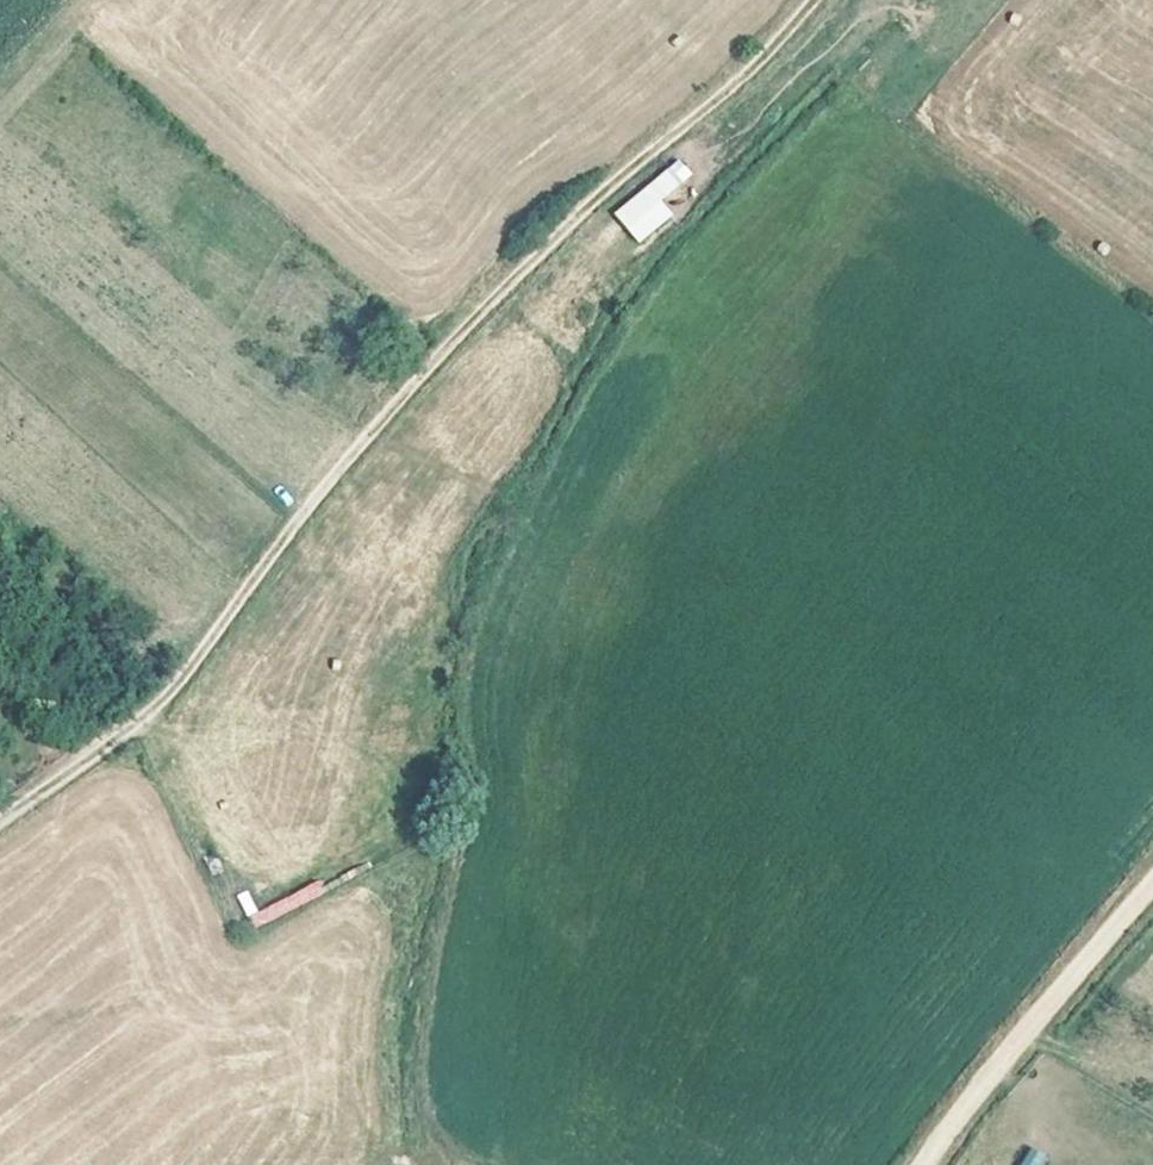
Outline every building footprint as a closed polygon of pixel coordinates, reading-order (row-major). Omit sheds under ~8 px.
[(661,200),(691,173),(676,157),(612,213),(639,243),(673,213),(661,200)] [(1020,1164),(1042,1164),(1046,1153),(1027,1146),(1020,1164)]
